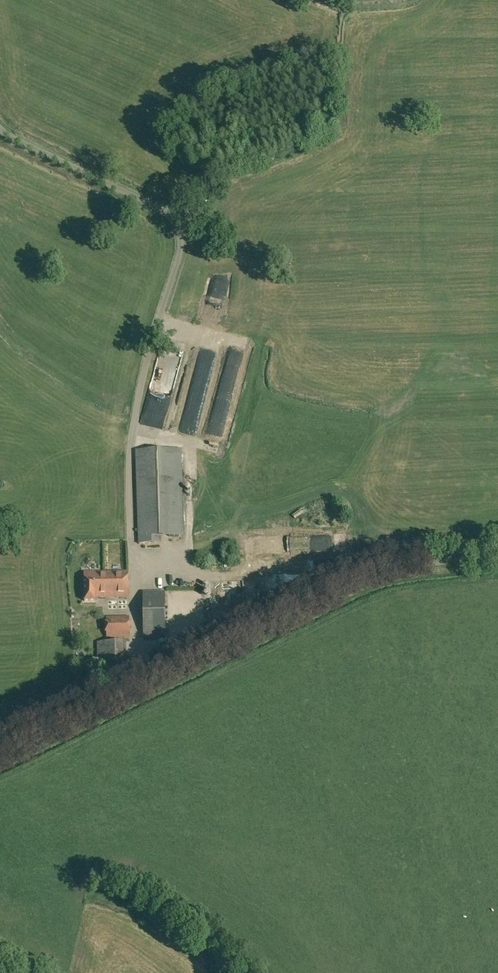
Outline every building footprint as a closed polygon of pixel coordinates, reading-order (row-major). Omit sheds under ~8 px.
[(137,450),(139,544),(161,543),(161,536),(184,535),(181,449),(137,450)] [(84,585),(129,584),(129,571),(84,572),(84,585)] [(129,584),(84,585),(85,601),(96,601),(96,597),(129,597),(129,584)] [(164,591),(143,592),(144,637),(165,636),(164,591)] [(107,637),(129,637),(129,616),(106,617),(107,637)] [(97,642),(98,673),(135,672),(134,657),(126,657),(126,641),(97,642)]
